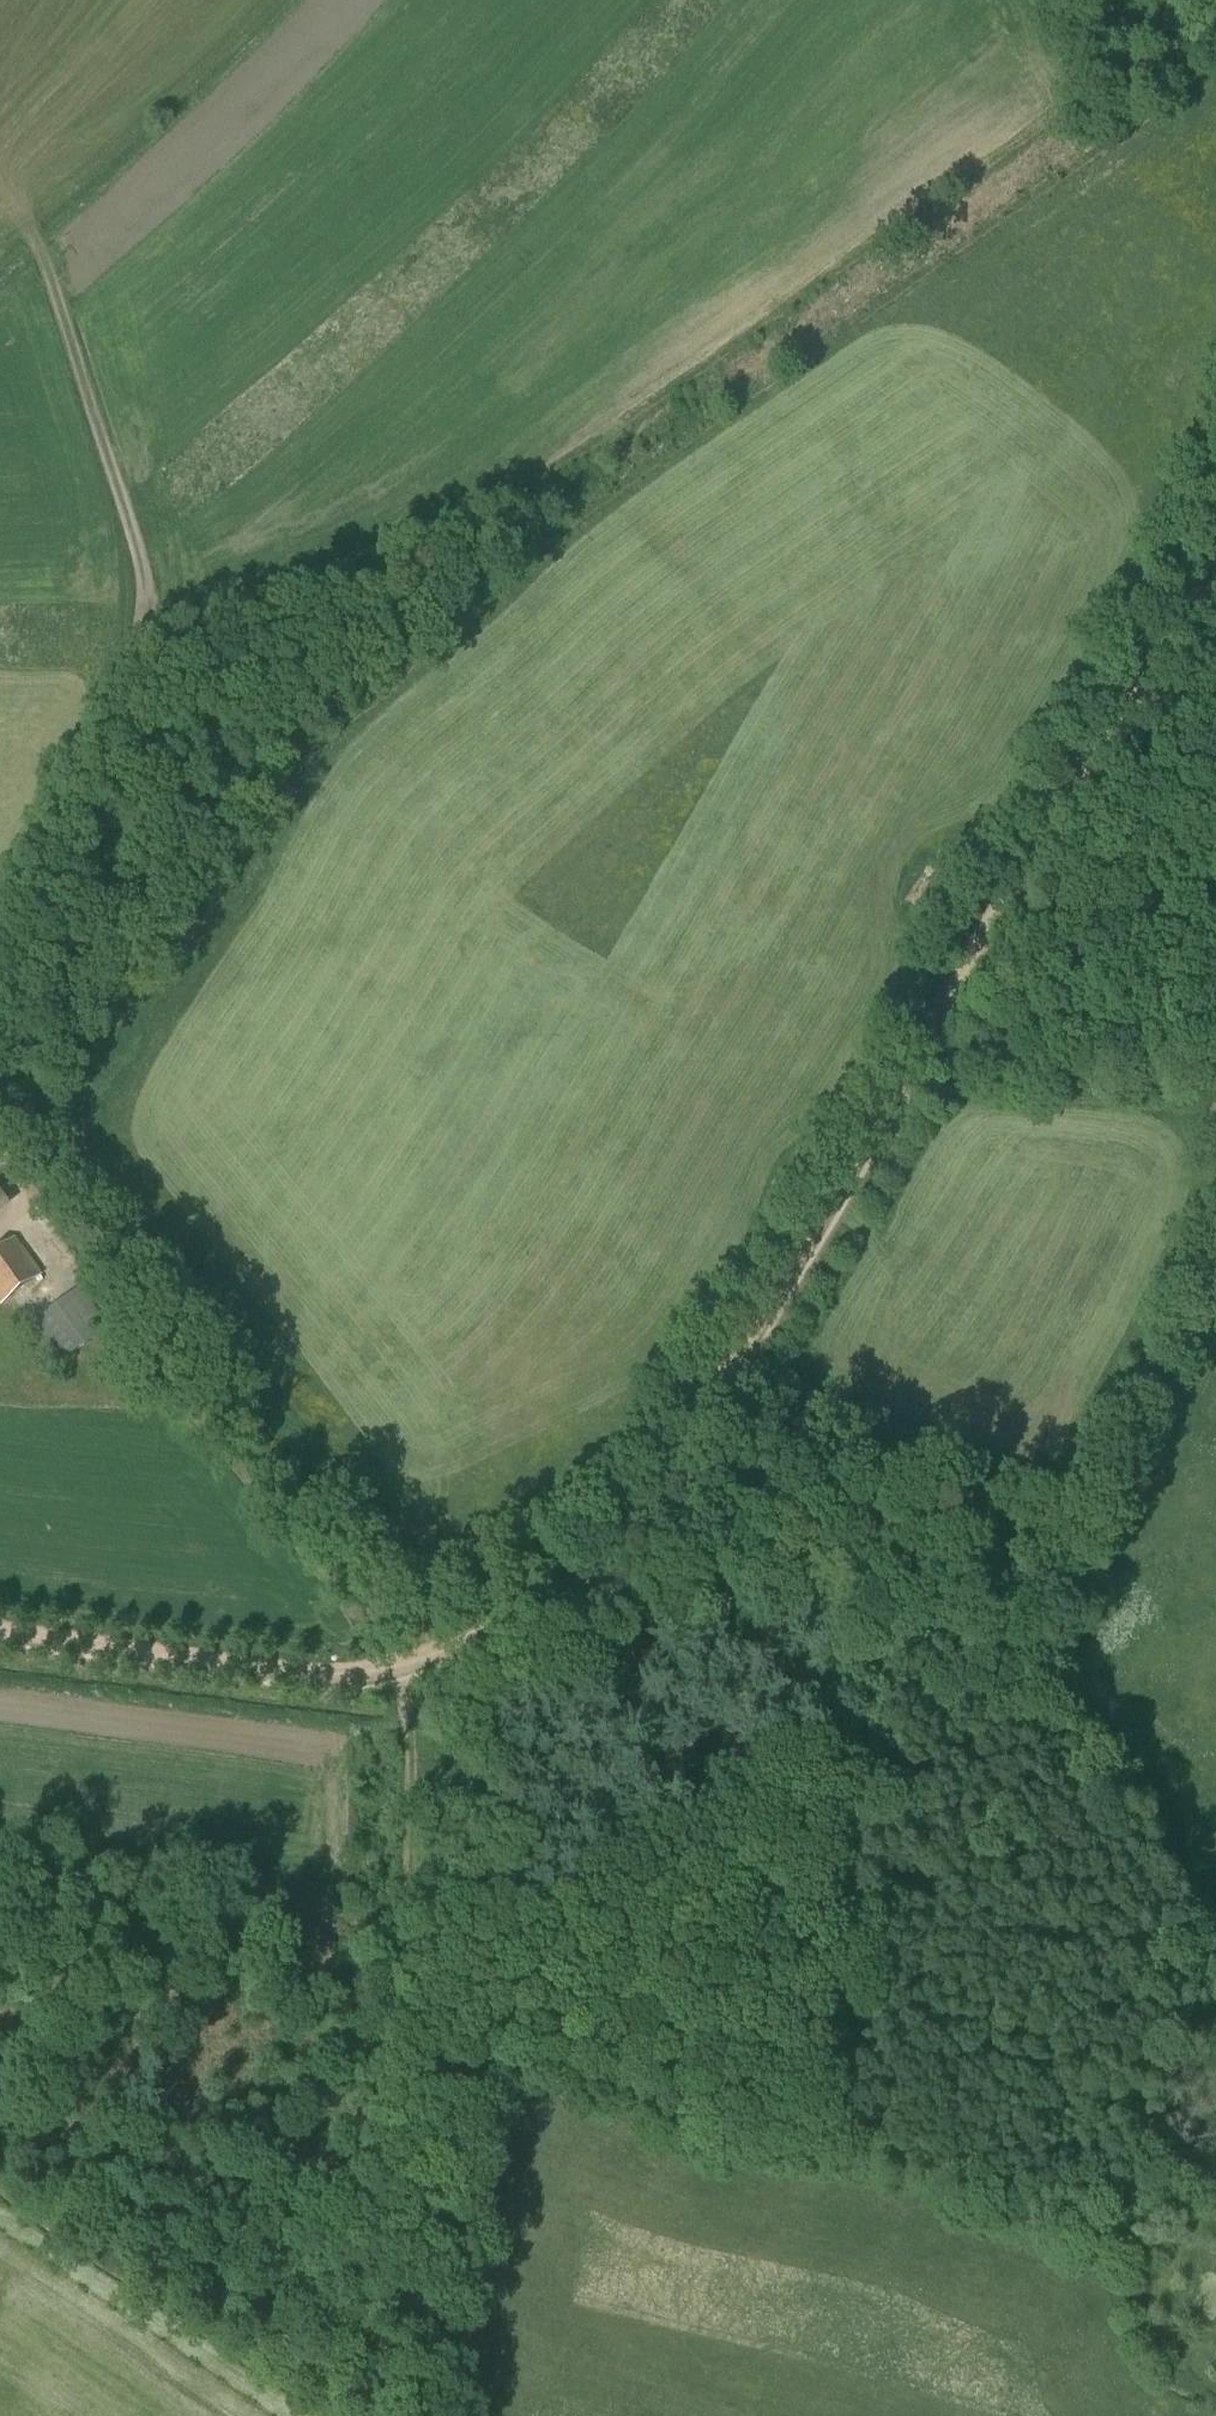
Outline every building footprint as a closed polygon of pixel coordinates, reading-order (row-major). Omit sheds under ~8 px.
[(25,1175),(42,1199),(35,1205),(122,1321),(140,1308),(39,1164),(25,1175)] [(0,1190),(0,1216),(12,1207),(0,1190)] [(1,1306),(43,1275),(16,1237),(0,1249),(0,1304),(1,1306)] [(31,1322),(62,1364),(110,1329),(81,1287),(31,1322)]
